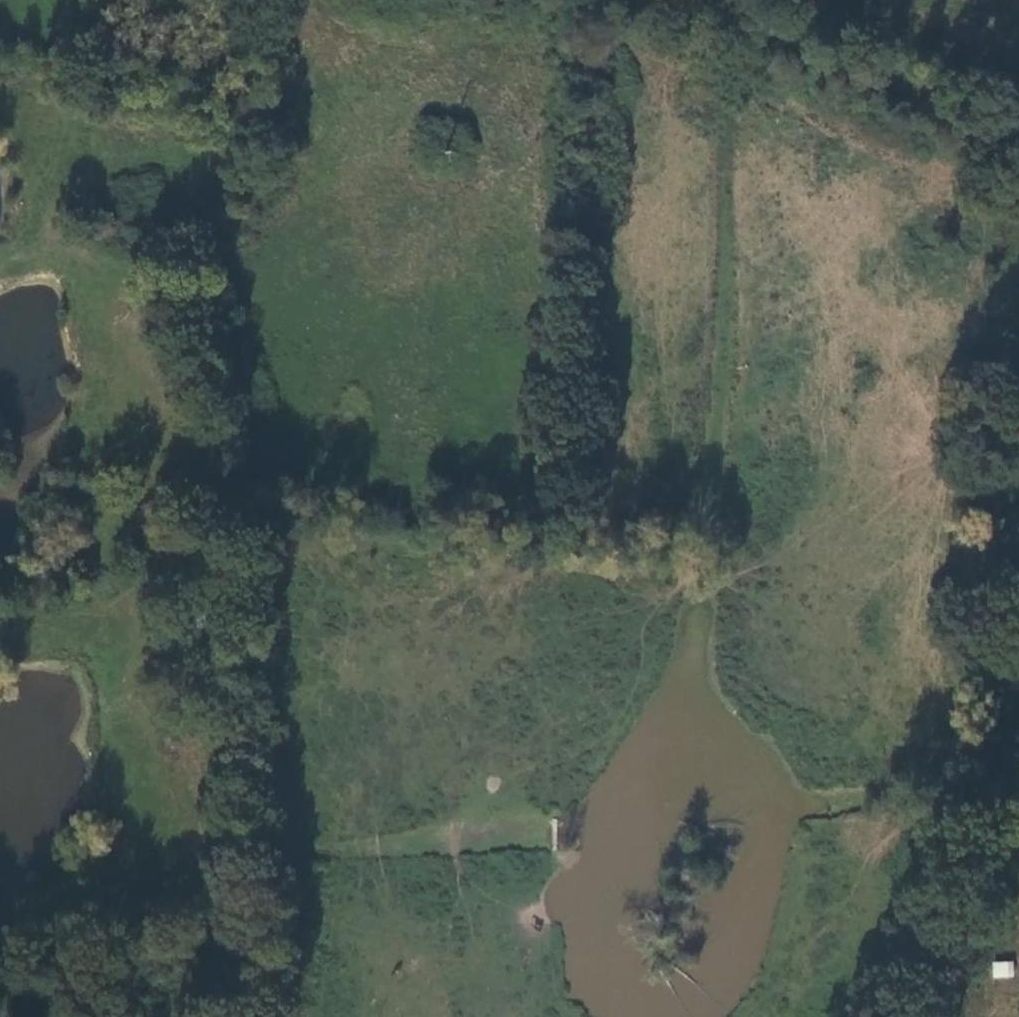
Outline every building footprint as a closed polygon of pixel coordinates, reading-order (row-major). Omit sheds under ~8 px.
[(992,962),(992,978),(1013,977),(1013,961),(992,962)]
